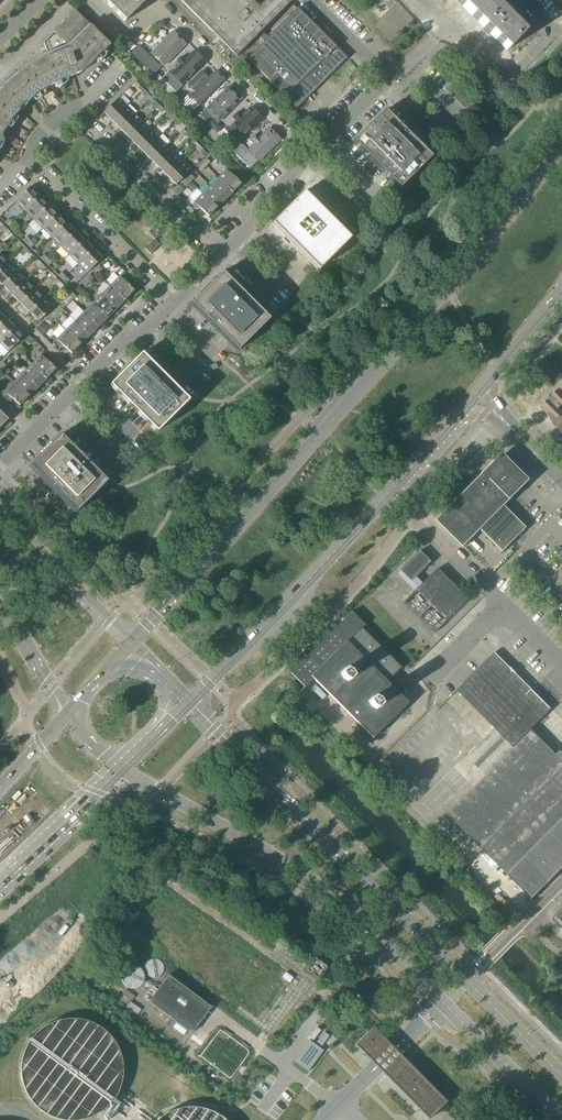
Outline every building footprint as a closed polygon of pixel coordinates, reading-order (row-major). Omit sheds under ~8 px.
[(146,0),(103,0),(125,22),(146,0)] [(236,56),(285,8),(284,7),(277,0),(265,0),(258,7),(252,0),(180,0),(236,56)] [(478,0),(456,0),(457,0),(463,6),(462,6),(463,6),(462,6),(467,11),(478,0)] [(467,11),(507,50),(524,33),(506,16),(507,16),(507,15),(508,15),(508,14),(508,13),(508,12),(507,11),(507,10),(504,7),(500,10),(491,0),(478,0),(467,11)] [(297,108),(313,92),(346,58),(297,9),(258,47),(247,59),(297,108)] [(28,102),(38,94),(49,87),(60,81),(73,76),(81,72),(89,66),(110,45),(75,10),(69,16),(71,18),(61,28),(59,26),(53,32),(54,32),(43,43),(49,56),(35,63),(22,72),(10,81),(9,82),(2,89),(0,91),(0,139),(4,132),(11,121),(19,111),(18,109),(21,106),(26,101),(27,103),(28,102)] [(185,45),(172,32),(151,53),(163,66),(185,45)] [(169,73),(181,85),(204,62),(192,50),(183,59),(180,56),(174,62),(177,65),(169,73)] [(138,57),(146,65),(151,60),(143,52),(138,57)] [(195,92),(191,96),(199,105),(224,80),(216,71),(208,79),(201,72),(188,85),(195,92)] [(162,78),(170,86),(176,92),(181,88),(167,73),(162,78)] [(465,94),(453,82),(452,82),(445,90),(463,108),(470,100),(471,100),(471,99),(465,94)] [(206,98),(212,104),(206,110),(213,118),(237,94),(229,87),(223,93),(217,87),(206,98)] [(188,104),(195,111),(200,106),(193,100),(185,92),(181,97),(188,104)] [(104,113),(112,121),(126,106),(118,98),(104,113)] [(112,121),(120,129),(134,114),(126,106),(112,121)] [(200,106),(195,111),(207,123),(212,118),(200,106)] [(225,130),(237,142),(261,119),(248,107),(240,115),(237,111),(230,118),(234,121),(225,130)] [(383,111),(352,143),(399,190),(430,158),(383,111)] [(120,129),(128,137),(142,122),(134,114),(120,129)] [(128,137),(136,145),(150,130),(142,122),(128,137)] [(245,150),(257,163),(280,140),(268,128),(258,139),(254,134),(248,140),(252,144),(245,150)] [(218,134),(226,142),(233,148),(237,143),(223,129),(218,134)] [(136,145),(144,153),(158,138),(150,130),(136,145)] [(144,153),(152,161),(166,146),(158,138),(144,153)] [(152,161),(160,168),(174,154),(166,146),(152,161)] [(241,148),(237,153),(244,161),(249,156),(241,148)] [(160,168),(168,177),(182,162),(174,154),(160,168)] [(182,162),(168,177),(176,185),(191,170),(182,162)] [(226,170),(218,178),(232,193),(241,184),(226,170)] [(218,178),(210,186),(224,201),(232,193),(218,178)] [(210,186),(202,194),(216,209),(224,201),(210,186)] [(15,202),(24,211),(39,196),(30,187),(15,202)] [(349,239),(306,195),(303,192),(271,224),(318,271),(349,239)] [(216,209),(202,194),(193,202),(195,204),(194,204),(194,205),(194,206),(194,207),(194,208),(195,208),(195,209),(196,209),(197,209),(198,209),(199,209),(199,208),(208,217),(216,209)] [(24,211),(33,220),(48,205),(39,196),(24,211)] [(33,220),(42,229),(57,214),(48,205),(33,220)] [(42,229),(51,238),(66,223),(57,214),(42,229)] [(51,238),(60,246),(74,232),(66,223),(51,238)] [(60,246),(69,255),(83,241),(74,232),(60,246)] [(154,239),(145,249),(151,254),(160,245),(154,239)] [(69,255),(78,264),(92,250),(83,241),(69,255)] [(92,250),(78,264),(87,273),(101,259),(92,250)] [(9,263),(0,254),(0,271),(9,263)] [(3,286),(17,271),(9,263),(0,271),(0,283),(3,286)] [(3,286),(12,295),(26,280),(17,271),(3,286)] [(260,311),(225,276),(222,273),(190,305),(237,351),(268,320),(260,311)] [(119,277),(110,286),(125,300),(134,291),(125,282),(126,282),(126,281),(126,280),(126,279),(126,278),(125,278),(125,277),(124,277),(123,277),(122,277),(121,277),(120,278),(119,277)] [(12,295),(21,304),(35,289),(26,280),(12,295)] [(110,286),(101,295),(116,309),(125,300),(110,286)] [(21,304),(30,313),(44,298),(35,289),(21,304)] [(101,295),(92,304),(107,318),(116,309),(101,295)] [(44,298),(30,313),(38,322),(53,307),(44,298)] [(92,304),(83,313),(98,327),(107,318),(92,304)] [(83,313),(74,322),(89,336),(98,327),(83,313)] [(14,328),(5,319),(0,324),(0,342),(14,328)] [(74,322),(65,330),(80,345),(89,336),(74,322)] [(0,342),(0,343),(8,352),(23,337),(14,328),(0,342)] [(80,345),(65,330),(56,339),(58,341),(57,341),(57,342),(57,343),(57,344),(57,345),(58,346),(59,346),(60,346),(61,346),(62,346),(62,345),(71,354),(80,345)] [(141,354),(109,385),(156,432),(187,401),(179,392),(141,354)] [(41,355),(32,364),(46,379),(55,370),(47,361),(47,360),(48,360),(48,359),(48,358),(48,357),(47,357),(47,356),(46,356),(46,355),(45,355),(44,355),(43,355),(43,356),(42,356),(41,355)] [(32,364),(23,373),(37,388),(46,379),(32,364)] [(23,373),(14,382),(29,397),(37,388),(23,373)] [(29,397),(14,382),(5,391),(19,406),(29,397)] [(541,408),(550,418),(548,420),(553,424),(561,434),(561,387),(541,408)] [(29,466),(75,513),(107,482),(60,435),(29,466)] [(503,455),(486,471),(437,520),(463,547),(480,529),(486,535),(485,536),(487,538),(488,537),(494,543),(493,543),(494,545),(495,544),(501,550),(501,551),(502,553),(528,527),(527,525),(526,526),(520,520),(521,519),(519,518),(519,519),(513,513),(513,512),(512,510),(511,511),(506,506),(530,484),(503,455)] [(420,550),(401,570),(412,581),(432,561),(420,550)] [(417,590),(405,601),(436,630),(469,599),(438,568),(417,590)] [(290,673),(304,687),(313,678),(372,738),(407,703),(386,682),(401,668),(361,628),(364,625),(351,612),(290,673)] [(457,690),(494,728),(501,734),(520,716),(523,719),(542,700),(494,652),(457,690)] [(297,704),(301,707),(307,701),(299,692),(292,699),(297,704)] [(467,756),(486,775),(501,761),(500,760),(513,747),(532,728),(549,711),(551,709),(542,700),(523,719),(520,716),(501,734),(494,728),(467,756)] [(321,715),(315,721),(323,730),(330,723),(329,723),(321,715)] [(486,775),(448,814),(507,874),(532,899),(561,869),(561,761),(532,730),(514,748),(513,747),(500,760),(501,761),(486,775)] [(553,919),(561,928),(561,911),(553,919)] [(148,961),(147,963),(146,964),(145,965),(145,966),(145,967),(145,968),(145,969),(145,970),(145,971),(146,973),(146,974),(147,975),(148,976),(149,976),(150,977),(152,978),(153,978),(155,978),(157,978),(159,977),(160,976),(161,976),(162,974),(163,973),(163,972),(164,970),(164,969),(164,968),(164,967),(164,966),(163,965),(163,964),(162,963),(162,962),(161,962),(160,961),(159,960),(158,960),(157,959),(155,959),(153,959),(151,959),(150,960),(148,961)] [(308,968),(307,969),(306,970),(307,970),(308,972),(317,978),(318,978),(319,976),(321,973),(325,967),(326,967),(325,966),(315,959),(314,959),(311,964),(308,968)] [(123,970),(123,971),(122,972),(122,973),(121,974),(121,975),(121,976),(121,977),(121,978),(121,979),(121,980),(121,981),(122,982),(122,983),(123,984),(123,985),(124,985),(125,986),(126,987),(127,988),(128,988),(130,989),(131,989),(133,989),(135,989),(137,988),(138,988),(138,987),(139,987),(141,985),(142,985),(142,984),(143,983),(143,982),(144,981),(144,980),(144,979),(144,978),(144,977),(144,976),(144,975),(144,974),(143,973),(143,972),(142,971),(142,970),(141,969),(140,968),(139,968),(138,967),(137,966),(136,966),(133,965),(131,966),(129,966),(127,967),(126,968),(125,968),(124,969),(123,970)] [(168,1016),(191,1033),(211,1007),(168,975),(157,990),(152,986),(143,998),(160,1010),(158,1014),(166,1020),(168,1016)] [(323,1012),(317,1020),(322,1023),(327,1016),(323,1012)] [(316,1027),(309,1037),(313,1040),(321,1030),(316,1027)] [(373,1028),(355,1045),(358,1048),(359,1048),(359,1049),(359,1048),(364,1053),(364,1054),(365,1054),(367,1056),(367,1057),(370,1059),(370,1060),(371,1059),(378,1052),(388,1042),(388,1041),(373,1027),(373,1028)] [(308,1072),(323,1050),(309,1040),(293,1061),(308,1072)] [(384,1073),(385,1075),(386,1076),(387,1077),(387,1076),(388,1077),(390,1079),(389,1079),(392,1082),(395,1085),(397,1088),(400,1090),(403,1093),(417,1108),(418,1107),(418,1108),(420,1110),(428,1118),(429,1119),(441,1108),(446,1102),(447,1101),(407,1061),(407,1062),(404,1059),(405,1059),(402,1056),(401,1056),(394,1063),(384,1073)]
